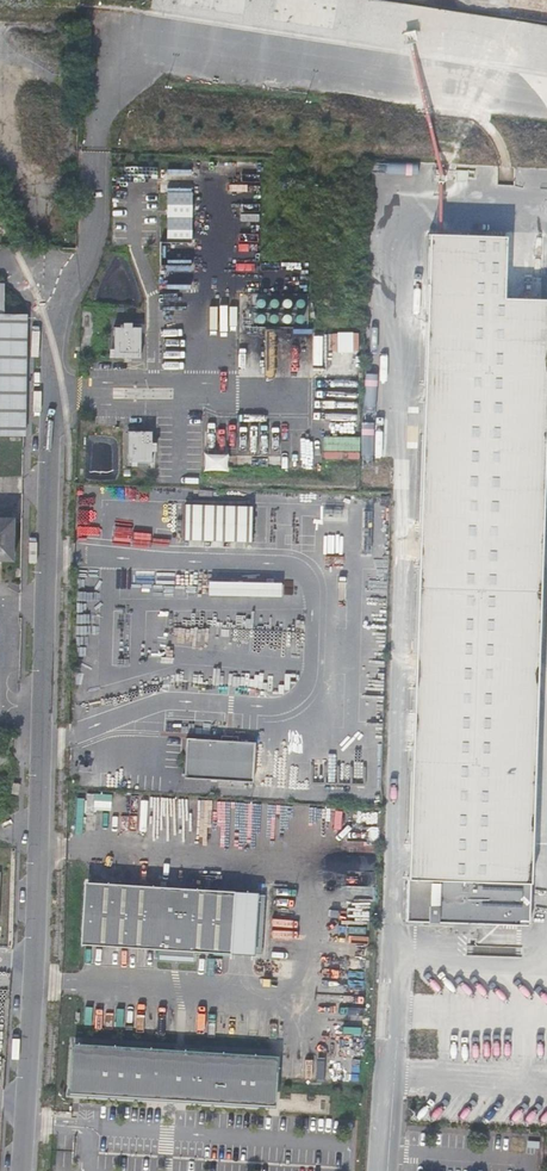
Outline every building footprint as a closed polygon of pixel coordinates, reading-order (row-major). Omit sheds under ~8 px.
[(166,193),(166,242),(190,242),(191,193),(166,193)] [(428,234),(414,654),(406,921),(529,925),(546,379),(546,299),(503,297),(505,236),(428,234)] [(21,434),(22,314),(0,313),(0,434),(21,434)] [(140,328),(113,327),(113,356),(113,358),(140,358),(140,356),(140,328)] [(150,431),(126,431),(127,462),(150,462),(150,431)] [(205,453),(205,470),(228,470),(228,453),(205,453)] [(252,506),(185,504),(184,540),(251,542),(252,506)] [(180,529),(180,508),(134,509),(135,531),(180,529)] [(9,582),(9,516),(0,516),(0,582),(9,582)] [(209,580),(209,594),(282,596),(282,582),(209,580)] [(257,738),(188,734),(186,775),(255,779),(257,738)] [(194,952),(230,954),(254,956),(254,953),(261,954),(265,894),(258,894),(258,892),(234,891),(89,881),(84,945),(157,949),(156,956),(193,958),(194,952)] [(277,1056),(69,1043),(66,1093),(273,1106),(277,1056)]
